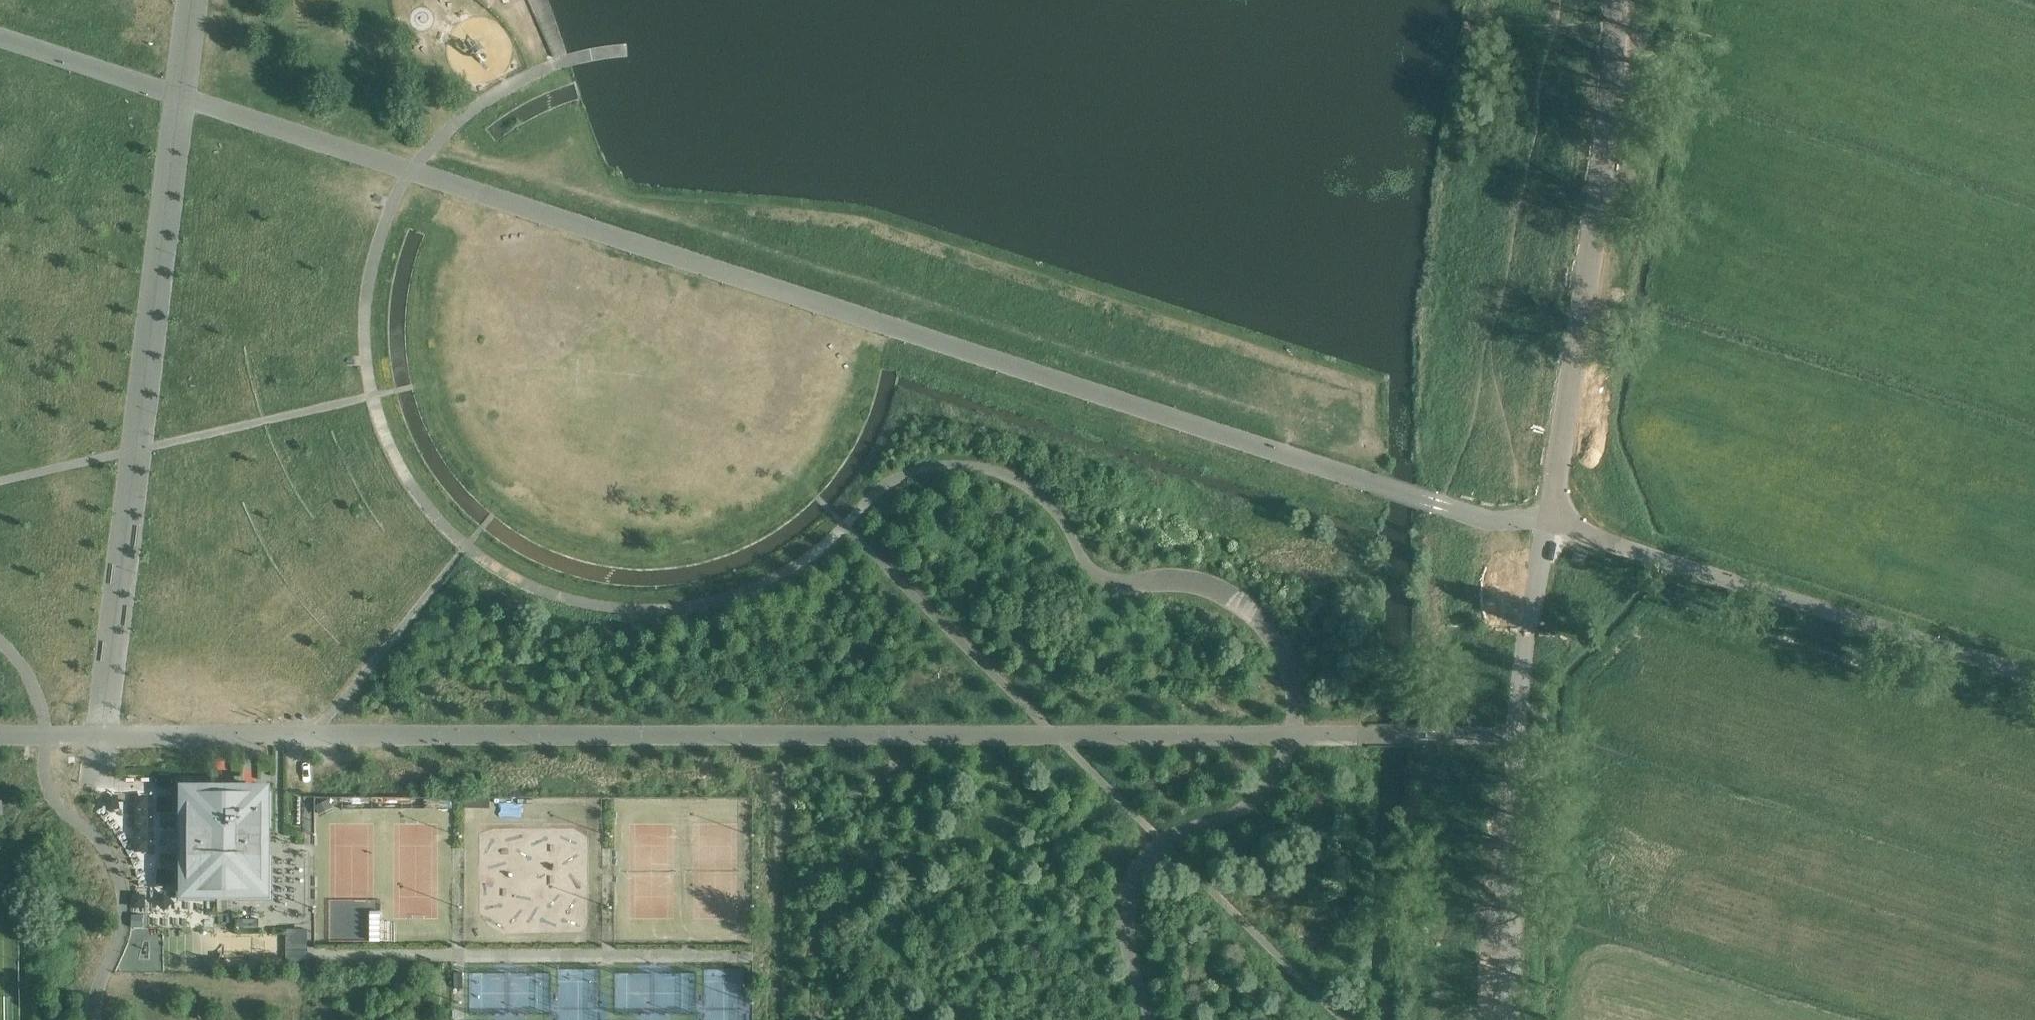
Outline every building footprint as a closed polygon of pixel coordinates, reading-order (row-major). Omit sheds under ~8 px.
[(1584,553),(1572,549),(1570,556),(1582,560),(1584,553)] [(235,783),(177,783),(177,827),(207,827),(207,855),(177,855),(177,903),(221,903),(221,893),(259,893),(259,793),(235,793),(235,783)] [(97,797),(98,787),(96,787),(83,785),(82,795),(85,796),(97,797)] [(205,957),(204,956),(204,967),(214,967),(215,967),(215,956),(214,956),(205,957)]
